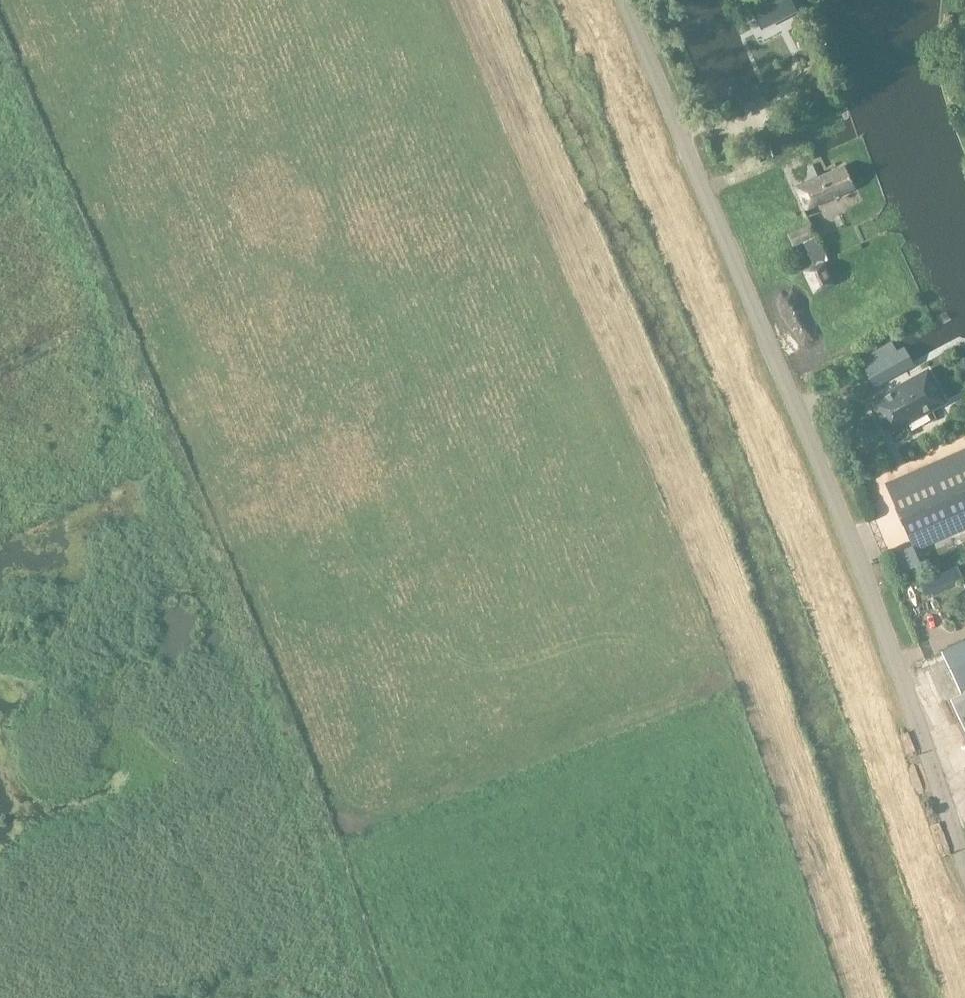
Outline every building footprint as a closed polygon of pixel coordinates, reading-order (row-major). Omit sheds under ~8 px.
[(753,8),(762,26),(794,10),(788,0),(768,0),(753,8)] [(852,188),(842,166),(777,193),(795,232),(841,211),(834,196),(852,188)] [(836,282),(826,259),(783,278),(794,302),(836,282)] [(863,358),(868,367),(864,369),(875,388),(914,366),(903,347),(897,351),(891,342),(863,358)] [(884,422),(900,426),(932,408),(934,397),(930,396),(924,386),(925,382),(915,379),(883,396),(879,412),(882,413),(883,413),(886,418),(884,422)] [(885,484),(913,551),(964,528),(964,450),(885,484)] [(956,567),(919,584),(924,596),(961,579),(956,567)] [(956,654),(964,673),(964,649),(956,654)] [(951,699),(964,729),(964,693),(951,699)]
